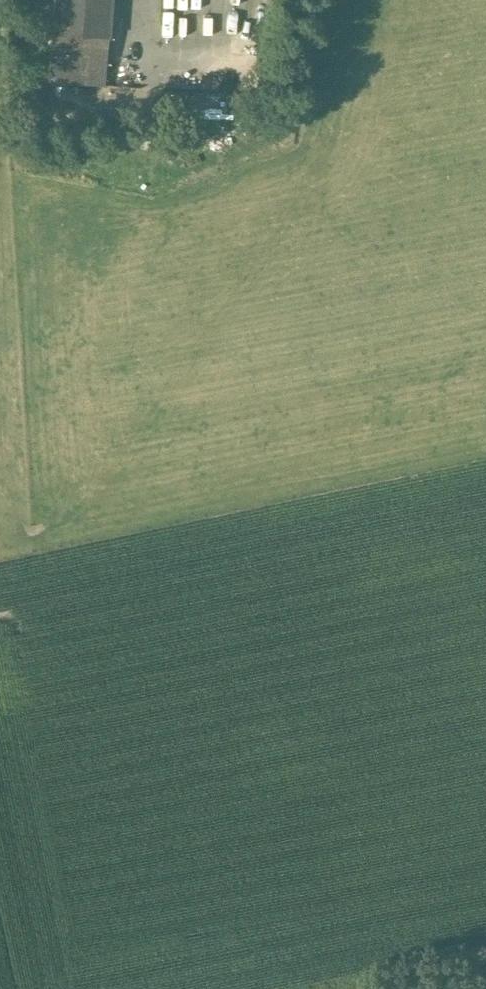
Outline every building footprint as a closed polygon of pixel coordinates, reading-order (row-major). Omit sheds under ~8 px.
[(53,34),(53,35),(109,38),(112,0),(55,0),(53,34)] [(109,38),(53,35),(49,82),(105,86),(109,38)]
